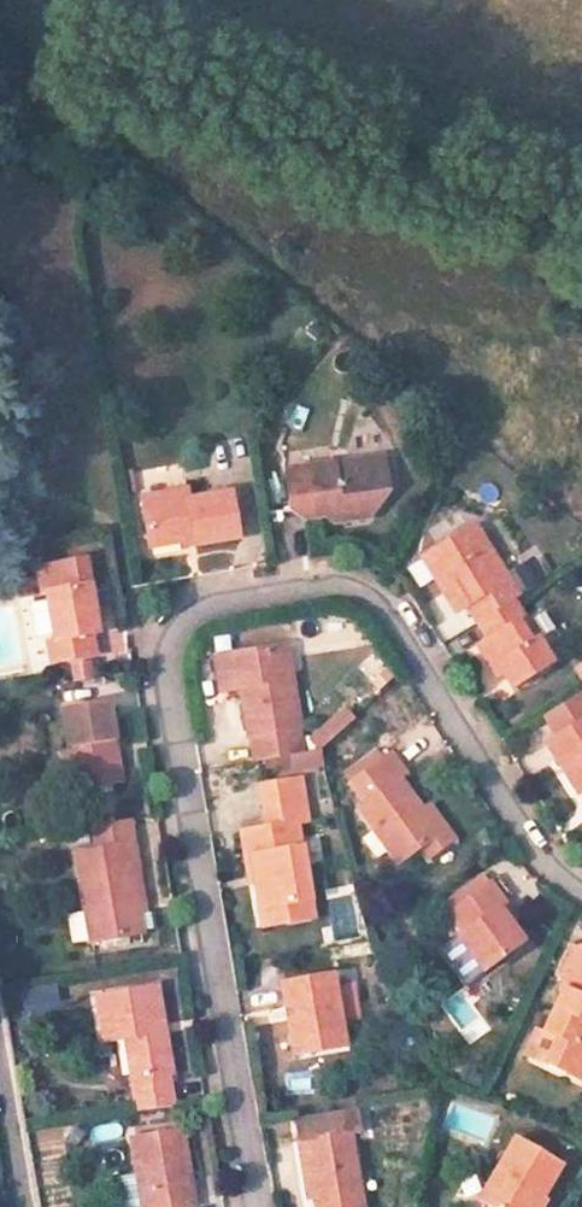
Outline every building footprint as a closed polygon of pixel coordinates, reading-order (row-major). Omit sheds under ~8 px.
[(369,478),(388,492),(383,457),(366,460),(369,478)] [(284,472),(290,511),(303,521),(325,517),(333,525),(367,519),(388,492),(369,478),(366,460),(284,472)] [(238,539),(230,493),(187,500),(186,494),(142,501),(150,547),(193,540),(194,546),(238,539)] [(513,601),(518,597),(472,526),(422,559),(435,580),(441,576),(462,609),(466,607),(477,623),(513,601)] [(519,590),(550,581),(543,559),(513,568),(519,590)] [(456,613),(462,609),(441,576),(435,580),(456,613)] [(91,635),(97,634),(88,586),(45,593),(54,641),(48,642),(52,663),(94,655),(91,635)] [(536,638),(530,643),(518,622),(524,618),(513,601),(477,623),(487,640),(477,646),(491,669),(497,665),(502,673),(512,688),(552,663),(536,638)] [(536,638),(543,635),(530,614),(524,618),(518,622),(530,643),(536,638)] [(282,675),(291,673),(286,646),(277,648),(282,675)] [(300,729),(291,673),(282,675),(277,648),(234,655),(242,705),(248,737),(250,737),(254,762),(301,754),(298,730),(300,729)] [(234,655),(214,658),(221,709),(242,705),(234,655)] [(72,682),(95,679),(93,662),(70,665),(72,682)] [(572,668),(581,683),(581,662),(572,668)] [(502,673),(497,665),(491,669),(497,677),(502,673)] [(540,717),(554,738),(581,720),(581,700),(578,694),(540,717)] [(115,742),(108,702),(61,710),(75,792),(122,783),(115,742)] [(316,751),(317,751),(352,720),(343,710),(313,737),(316,751)] [(554,738),(546,743),(579,794),(581,792),(581,720),(554,738)] [(306,739),(309,753),(316,751),(313,737),(306,739)] [(344,775),(349,783),(383,759),(377,751),(344,775)] [(416,849),(437,834),(422,812),(399,781),(406,777),(390,754),(383,759),(349,783),(365,806),(358,811),(396,863),(416,849)] [(284,923),(314,919),(297,824),(307,822),(300,778),(258,785),(265,827),(240,832),(244,859),(250,858),(254,884),(259,909),(281,906),(284,923)] [(428,808),(422,812),(437,834),(416,849),(424,860),(452,840),(428,808)] [(135,865),(128,821),(92,827),(97,851),(70,855),(85,945),(142,935),(139,913),(131,865),(135,865)] [(248,885),(254,884),(250,858),(244,859),(248,885)] [(131,865),(139,913),(144,912),(135,865),(131,865)] [(465,947),(484,972),(522,943),(509,925),(497,909),(504,904),(489,883),(449,913),(470,942),(465,947)] [(516,920),(504,904),(497,909),(509,925),(516,920)] [(262,927),(284,923),(281,906),(259,909),(262,927)] [(580,948),(561,990),(568,993),(549,1035),(558,1038),(547,1065),(565,1074),(570,1062),(581,1068),(581,949),(580,948)] [(303,1054),(345,1047),(332,975),(279,984),(283,1009),(267,1012),(269,1024),(286,1021),(296,1019),(303,1054)] [(124,1039),(139,1112),(172,1106),(167,1075),(170,1075),(156,987),(96,997),(104,1043),(124,1039)] [(286,1021),(292,1057),(303,1054),(296,1019),(286,1021)] [(570,1062),(565,1074),(581,1081),(581,1068),(570,1062)] [(350,1135),(360,1133),(355,1109),(294,1119),(308,1199),(314,1198),(315,1206),(362,1206),(350,1135)] [(190,1183),(181,1130),(131,1139),(143,1206),(190,1206),(186,1183),(190,1183)] [(488,1206),(536,1206),(561,1166),(514,1139),(478,1201),(488,1206)]
